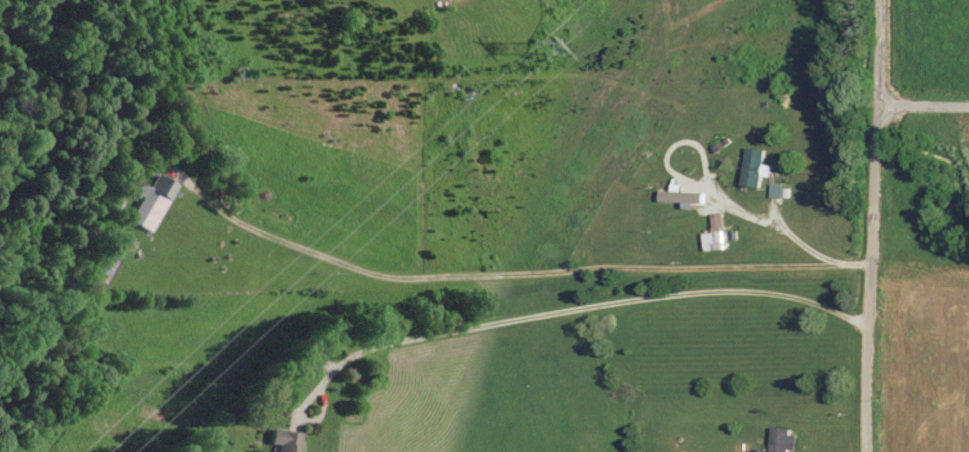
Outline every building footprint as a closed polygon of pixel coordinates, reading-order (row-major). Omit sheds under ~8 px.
[(767,148),(747,147),(745,185),(765,186),(767,148)] [(136,179),(163,194),(140,235),(122,218),(136,179)] [(684,189),(657,189),(657,200),(703,200),(703,185),(684,185),(684,189)] [(729,248),(726,212),(713,213),(715,232),(706,233),(707,250),(729,248)] [(770,451),(795,451),(801,427),(769,419),(770,451)] [(267,451),(313,451),(313,433),(269,429),(267,451)]
